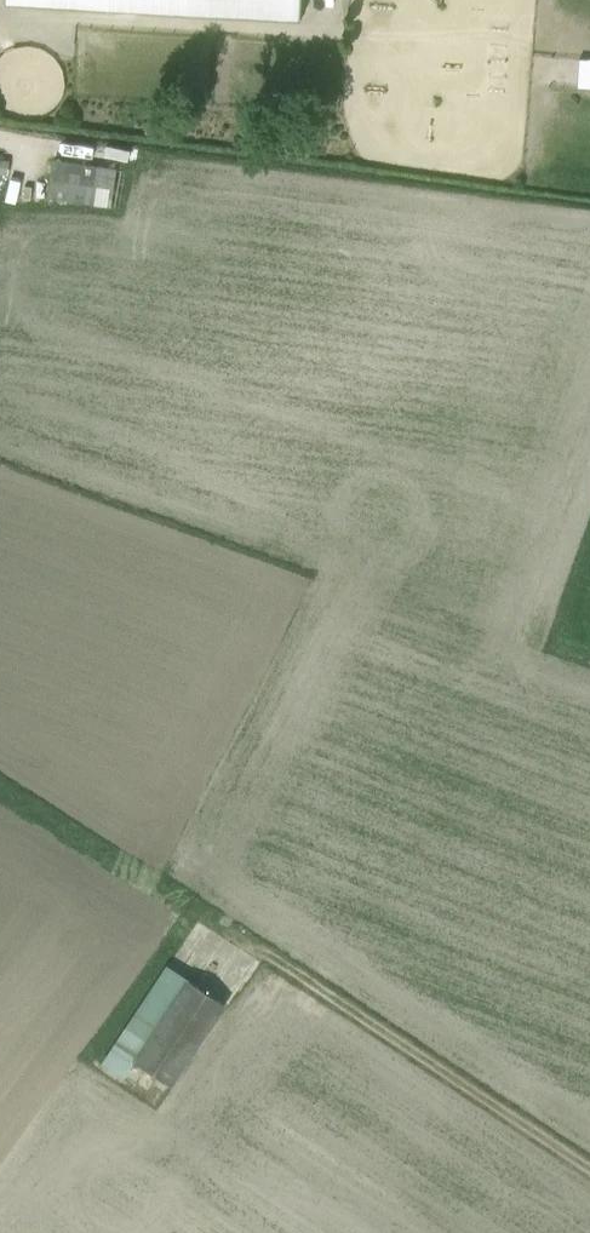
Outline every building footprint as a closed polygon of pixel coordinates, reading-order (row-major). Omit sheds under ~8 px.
[(100,10),(298,21),(299,0),(107,0),(100,10)] [(578,87),(589,87),(589,58),(580,57),(578,87)] [(46,196),(120,206),(124,171),(115,170),(115,167),(51,158),(46,196)] [(0,159),(0,175),(8,176),(10,161),(0,159)] [(180,1077),(185,1080),(199,1058),(194,1055),(226,1006),(167,966),(101,1065),(160,1104),(180,1077)]
